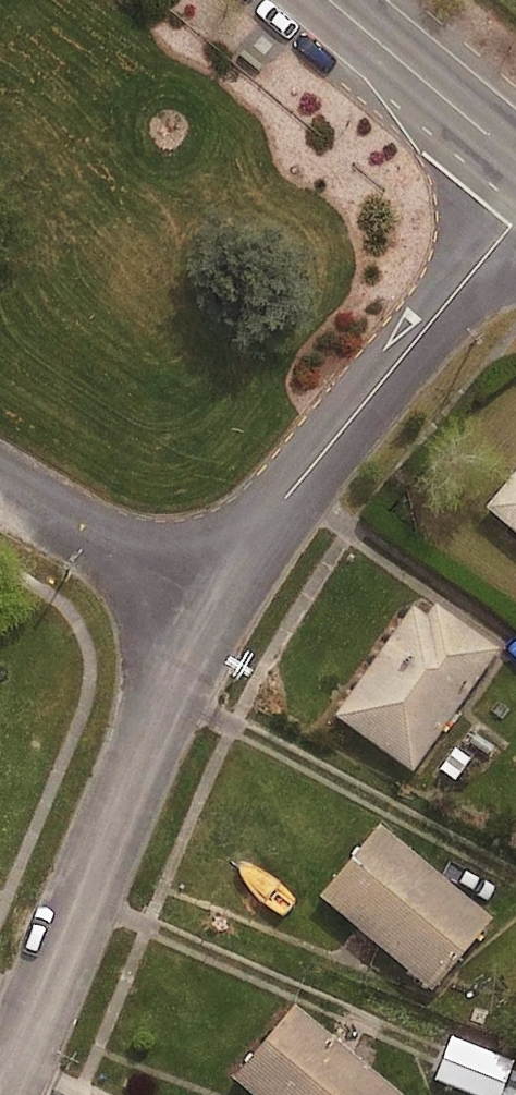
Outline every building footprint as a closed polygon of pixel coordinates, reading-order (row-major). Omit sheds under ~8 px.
[(486,507),(515,533),(515,471),(486,507)] [(334,715),(413,771),(500,648),(436,603),(428,615),(413,604),(334,715)] [(432,991),(493,918),(380,824),(321,895),(432,991)] [(231,1077),(252,1094),(405,1094),(296,1004),(267,1039),(231,1077)] [(435,1079),(475,1094),(502,1094),(515,1060),(452,1035),(443,1056),(435,1079)]
